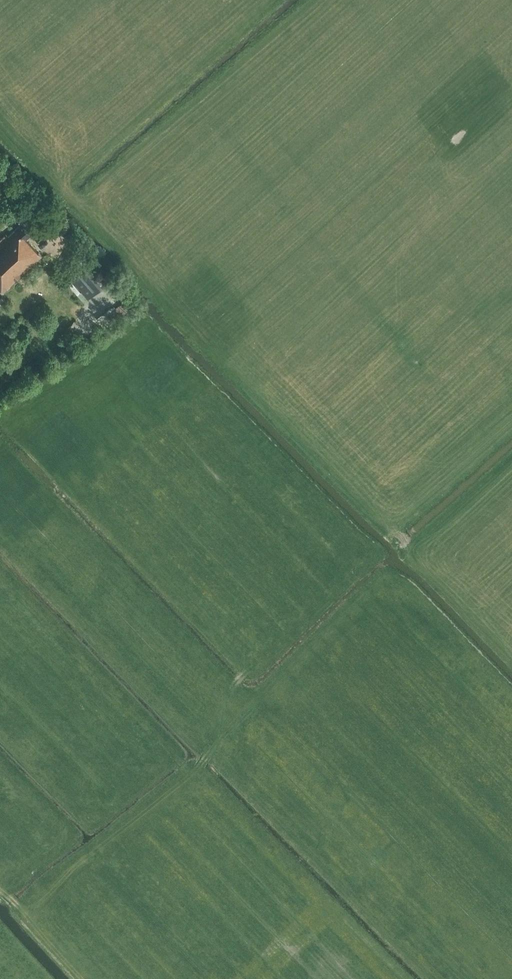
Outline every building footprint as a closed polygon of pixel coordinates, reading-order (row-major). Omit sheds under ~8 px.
[(19,203),(24,209),(29,205),(23,199),(19,203)] [(18,204),(10,212),(21,225),(8,236),(1,228),(0,229),(0,290),(2,293),(42,256),(26,239),(45,222),(35,211),(29,217),(18,204)] [(88,297),(108,280),(82,250),(62,267),(88,297)] [(121,277),(113,282),(118,292),(127,287),(121,277)]
